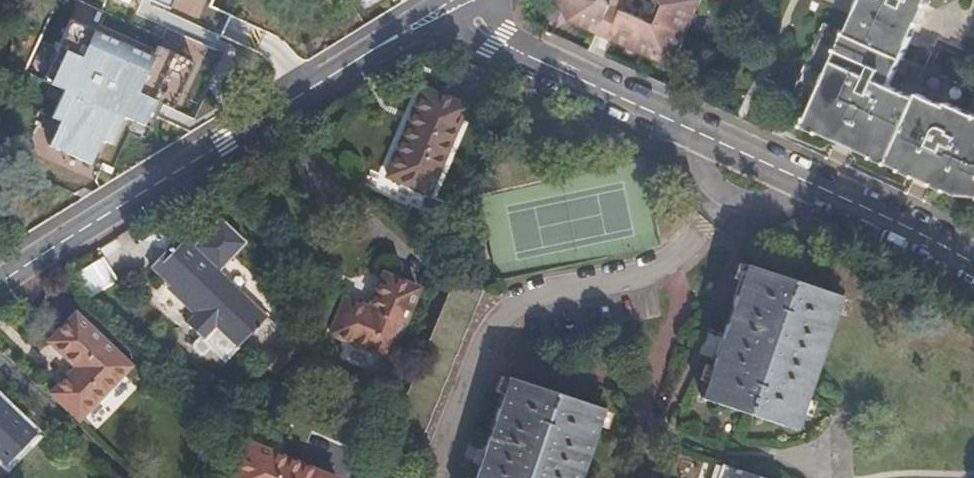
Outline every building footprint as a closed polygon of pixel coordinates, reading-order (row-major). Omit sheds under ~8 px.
[(146,1),(159,8),(164,0),(143,0),(146,1)] [(604,33),(615,8),(614,0),(575,0),(578,23),(604,33)] [(604,33),(616,38),(626,11),(625,0),(614,0),(615,8),(604,33)] [(677,1),(670,19),(667,27),(657,23),(626,11),(616,38),(685,66),(711,0),(676,0),(677,1)] [(851,29),(857,32),(850,46),(846,45),(812,113),(840,127),(863,139),(892,154),(890,159),(908,168),(909,165),(912,164),(919,168),(938,177),(951,183),(949,188),(962,194),(973,195),(973,112),(951,101),(947,106),(920,92),(917,96),(892,82),(935,0),(866,0),(851,29)] [(151,48),(72,13),(42,79),(68,90),(57,116),(64,119),(52,145),(90,162),(100,140),(111,145),(122,119),(149,131),(161,106),(174,112),(198,60),(155,41),(151,48)] [(660,14),(657,23),(667,27),(670,19),(660,14)] [(844,44),(846,45),(850,46),(857,32),(851,29),(844,44)] [(420,88),(382,174),(423,193),(460,106),(420,88)] [(837,133),(840,127),(812,113),(809,118),(837,133)] [(861,144),(890,159),(892,154),(863,139),(861,144)] [(936,182),(949,188),(951,183),(938,177),(936,182)] [(168,247),(149,265),(166,283),(164,285),(174,296),(178,292),(198,313),(185,325),(202,343),(195,349),(216,371),(267,323),(221,275),(244,252),(221,230),(199,252),(186,239),(172,251),(168,247)] [(101,255),(71,277),(88,299),(118,277),(101,255)] [(716,347),(699,396),(793,428),(838,296),(745,264),(716,347)] [(338,299),(323,334),(383,359),(411,289),(375,274),(362,309),(338,299)] [(48,396),(77,422),(132,364),(77,312),(49,340),(76,366),(48,396)] [(275,380),(300,355),(286,341),(261,366),(275,380)] [(601,406),(508,374),(471,477),(576,477),(601,406)] [(8,466),(36,437),(0,404),(0,458),(8,466)] [(227,477),(320,477),(241,444),(227,477)] [(714,477),(760,477),(719,463),(714,477)] [(363,477),(394,477),(368,466),(363,477)]
